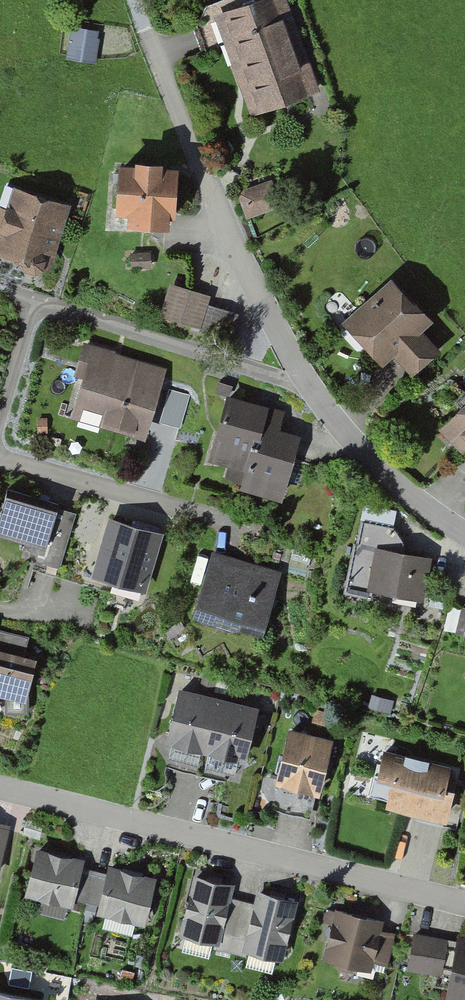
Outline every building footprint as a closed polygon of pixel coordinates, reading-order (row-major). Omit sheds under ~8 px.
[(215,16),(250,116),(319,92),(286,0),(259,0),(215,16)] [(96,31),(74,30),(72,58),(93,60),(96,31)] [(139,168),(119,167),(117,207),(134,208),(132,232),(171,235),(172,215),(178,216),(180,172),(164,171),(164,163),(140,161),(139,168)] [(273,182),(239,196),(249,222),(283,208),(273,182)] [(14,192),(0,233),(0,255),(51,272),(71,211),(14,192)] [(432,322),(391,278),(343,324),(382,366),(393,356),(414,377),(440,353),(421,333),(432,322)] [(211,297),(170,286),(161,318),(202,329),(211,297)] [(167,367),(84,343),(76,368),(85,371),(72,415),(146,437),(167,367)] [(287,411),(227,395),(209,461),(247,472),(241,494),(283,506),(302,438),(281,432),(287,411)] [(440,434),(464,456),(464,454),(464,408),(440,434)] [(6,490),(0,509),(0,531),(41,543),(36,558),(60,565),(76,511),(6,490)] [(119,518),(108,514),(90,574),(102,578),(114,581),(121,583),(133,587),(146,590),(163,531),(151,527),(138,523),(132,522),(119,518)] [(395,528),(362,521),(358,545),(352,544),(347,582),(424,599),(432,556),(409,552),(395,528)] [(282,569),(212,548),(196,602),(192,615),(236,629),(261,636),(265,625),(265,623),(282,569)] [(25,699),(36,655),(25,652),(29,635),(0,628),(0,693),(25,699)] [(165,739),(205,749),(208,737),(211,722),(219,694),(179,684),(165,739)] [(258,704),(219,694),(211,722),(208,737),(205,749),(245,759),(258,704)] [(333,736),(289,724),(274,780),(319,792),(333,736)] [(452,766),(385,750),(379,776),(393,779),(388,804),(449,818),(456,789),(447,787),(452,766)] [(83,856),(35,846),(24,897),(74,908),(75,901),(98,906),(96,916),(147,927),(158,876),(107,864),(105,873),(81,867),(83,856)] [(235,882),(193,872),(178,932),(219,942),(218,948),(244,954),(245,949),(264,954),(283,958),(287,942),(294,914),(298,898),(280,893),(257,888),(253,902),(231,896),(235,882)] [(384,918),(337,906),(324,957),(370,968),(373,957),(387,960),(394,931),(381,928),(384,918)] [(449,937),(416,930),(409,964),(441,971),(449,937)] [(458,934),(445,995),(464,999),(464,935),(458,934)] [(0,991),(0,999),(45,999),(0,991)]
